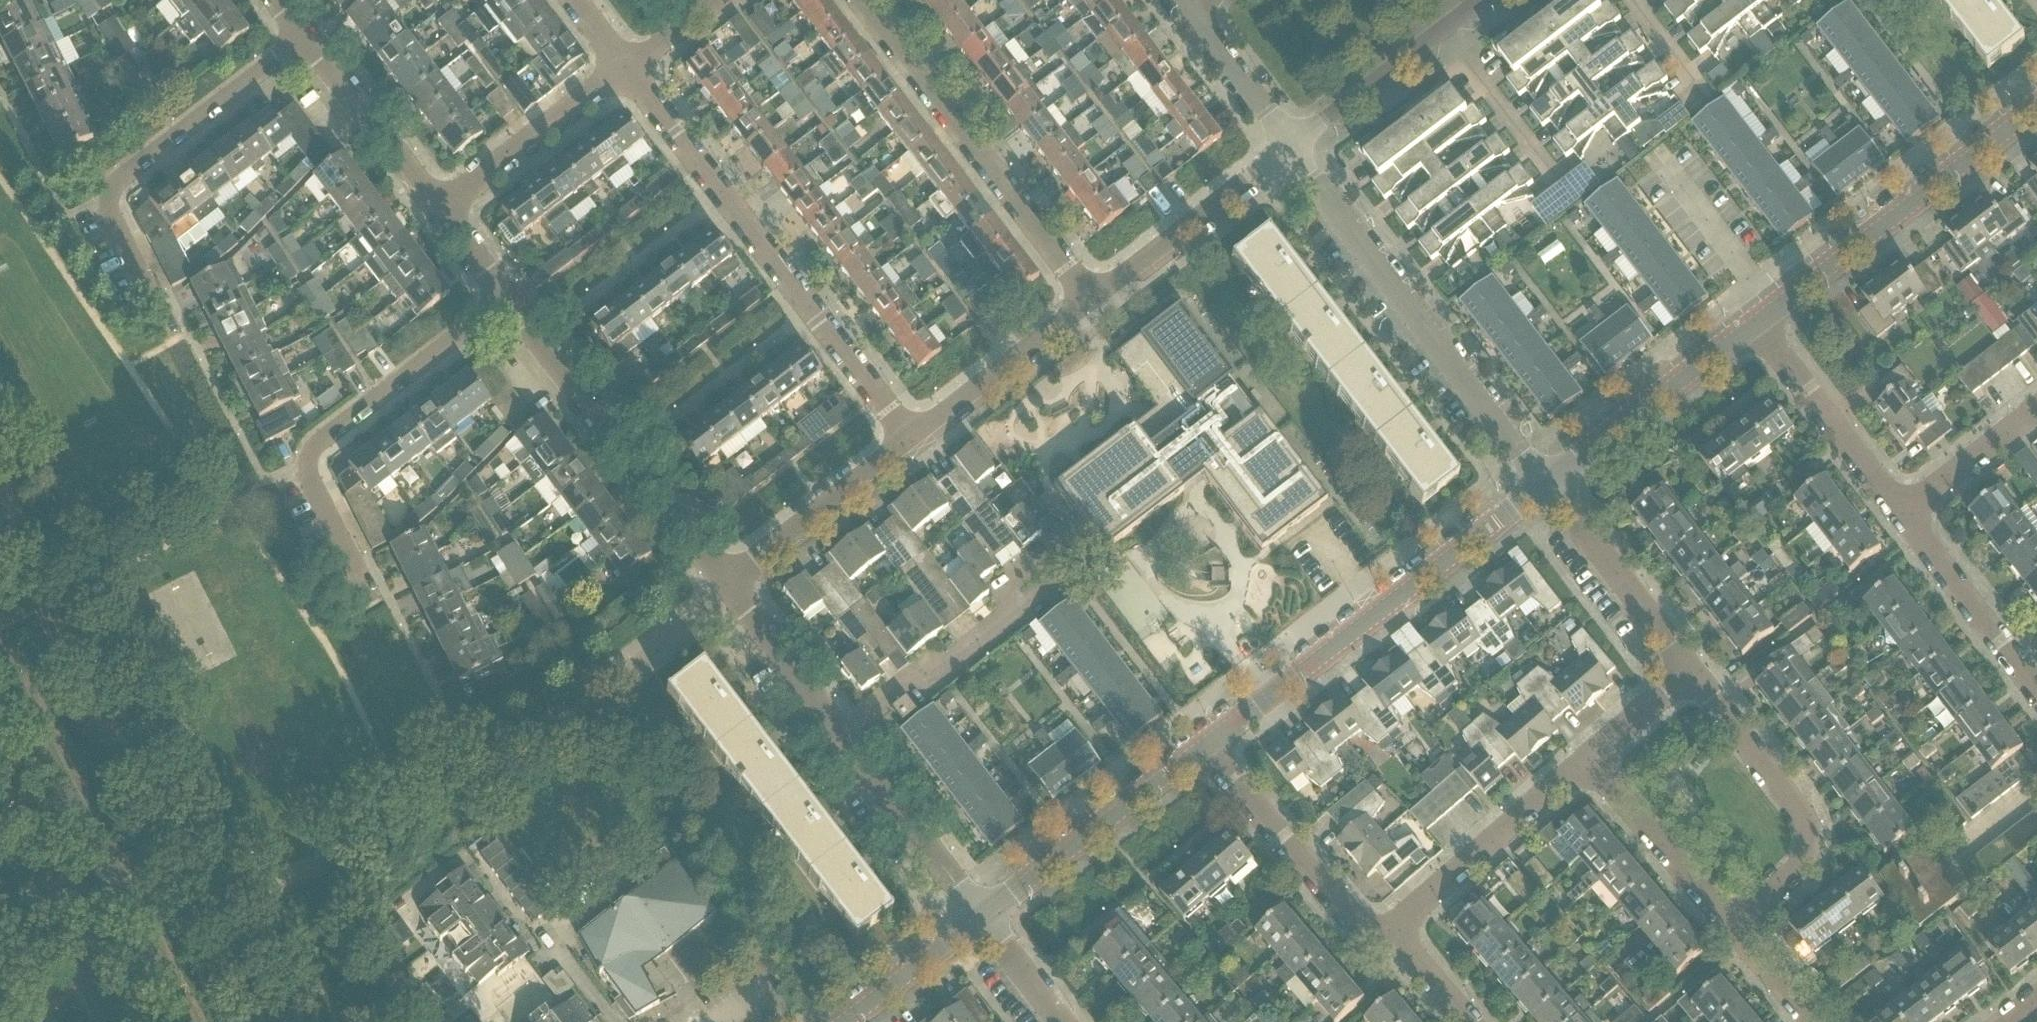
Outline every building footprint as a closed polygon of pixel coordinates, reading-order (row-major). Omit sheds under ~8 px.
[(4,10),(16,0),(0,0),(0,6),(4,10)] [(78,4),(79,6),(88,20),(91,18),(97,14),(88,0),(85,0),(78,4)] [(102,11),(105,9),(111,5),(108,0),(95,0),(102,11)] [(181,21),(208,0),(167,0),(165,1),(181,21)] [(175,25),(191,45),(196,41),(203,35),(233,12),(232,12),(222,0),(208,0),(188,16),(181,21),(175,25)] [(340,7),(339,8),(340,10),(352,0),(334,0),(340,7)] [(347,19),(348,20),(349,19),(364,38),(390,18),(400,11),(391,0),(372,0),(347,19)] [(425,12),(433,6),(429,0),(416,0),(425,12)] [(474,16),(489,36),(499,28),(500,28),(536,0),(496,0),(495,0),(487,7),(484,9),(474,16)] [(526,39),(551,20),(536,0),(537,0),(536,0),(500,28),(515,48),(526,39)] [(801,13),(818,0),(791,0),(801,13)] [(816,33),(838,16),(826,0),(818,0),(801,13),(816,33)] [(928,11),(942,0),(920,0),(928,11)] [(944,31),(967,13),(957,0),(942,0),(928,11),(944,31)] [(999,5),(1007,16),(1013,11),(1011,9),(1017,4),(1014,0),(1006,0),(999,5)] [(1024,3),(1030,11),(1042,2),(1041,0),(1027,0),(1024,3)] [(1067,0),(1082,20),(1108,0),(1067,0)] [(1105,34),(1128,17),(1116,0),(1108,0),(1082,20),(1080,21),(1096,42),(1105,34)] [(1535,12),(1558,42),(1601,9),(1594,0),(1550,0),(1535,12)] [(1665,8),(1677,25),(1685,19),(1692,28),(1695,24),(1693,23),(1706,1),(1705,0),(1706,0),(1675,0),(1665,8)] [(1726,9),(1688,38),(1701,55),(1708,49),(1715,59),(1716,59),(1718,54),(1717,54),(1729,32),(1729,31),(1738,24),(1751,41),(1763,31),(1739,0),(1738,0),(1726,9)] [(1726,9),(1738,0),(1719,0),(1726,9)] [(1763,31),(1776,22),(1763,5),(1769,0),(1739,0),(1763,31)] [(1941,8),(1952,0),(1935,0),(1941,8)] [(1941,8),(1989,70),(2025,42),(1993,0),(1952,0),(1941,8)] [(0,17),(0,37),(3,44),(2,44),(3,44),(36,27),(37,27),(44,24),(52,19),(46,6),(37,10),(32,1),(25,4),(9,13),(0,17)] [(1850,2),(1816,27),(1820,32),(1835,51),(1867,26),(1868,25),(1856,10),(1853,10),(1855,9),(1850,2)] [(1558,42),(1581,72),(1593,63),(1581,47),(1590,40),(1591,41),(1615,35),(1616,36),(1620,35),(1621,35),(1614,25),(1621,19),(1608,3),(1601,9),(1558,42)] [(1013,11),(1007,16),(1013,24),(1025,15),(1017,4),(1011,9),(1013,11)] [(461,29),(465,26),(453,11),(445,17),(455,30),(459,27),(461,29)] [(759,13),(749,20),(765,41),(766,40),(777,31),(762,11),(759,13)] [(233,12),(203,35),(219,56),(249,33),(248,32),(247,32),(233,14),(234,13),(233,12)] [(1491,45),(1514,75),(1558,42),(1535,12),(1491,45)] [(944,31),(959,51),(982,33),(967,13),(944,31)] [(738,16),(728,23),(750,52),(760,44),(738,16)] [(816,33),(831,53),(853,36),(838,16),(816,33)] [(437,23),(447,36),(452,32),(453,34),(457,32),(455,30),(445,17),(437,23)] [(1105,34),(1120,54),(1144,37),(1128,17),(1105,34)] [(116,18),(106,23),(117,39),(126,33),(116,18)] [(377,58),(378,59),(406,38),(390,18),(364,38),(379,57),(377,58)] [(526,39),(541,59),(567,38),(566,39),(551,20),(526,39)] [(98,29),(108,45),(117,39),(106,23),(98,29)] [(1059,23),(1047,33),(1053,41),(1055,43),(1061,38),(1059,36),(1065,31),(1059,23)] [(1779,23),(1767,31),(1775,41),(1786,33),(1779,23)] [(36,27),(3,44),(3,45),(4,45),(15,66),(14,66),(14,67),(48,50),(55,46),(44,24),(37,27),(36,27)] [(1867,26),(1835,51),(1838,56),(1850,71),(1853,75),(1885,50),(1886,49),(1868,25),(1867,26)] [(459,27),(455,30),(457,32),(466,43),(467,42),(474,37),(465,26),(461,29),(459,27)] [(777,31),(766,40),(772,48),(783,39),(777,31)] [(1073,42),(1065,31),(1059,36),(1061,38),(1055,43),(1061,51),(1073,42)] [(458,49),(466,43),(457,32),(453,34),(452,32),(447,36),(458,49)] [(126,33),(117,39),(127,55),(136,49),(126,33)] [(379,59),(394,78),(421,57),(427,52),(412,33),(406,38),(378,59),(378,60),(379,59)] [(959,51),(974,71),(998,53),(982,33),(959,51)] [(1035,42),(1042,52),(1049,47),(1047,45),(1053,41),(1047,33),(1035,42)] [(1581,72),(1604,103),(1617,94),(1605,78),(1613,71),(1614,72),(1639,65),(1639,67),(1644,66),(1644,65),(1637,56),(1644,50),(1632,33),(1593,63),(1581,72)] [(1809,33),(1801,40),(1804,44),(1807,47),(1813,42),(1815,41),(1809,33)] [(835,82),(847,73),(869,56),(853,36),(831,53),(819,62),(835,82)] [(1120,54),(1113,60),(1128,80),(1136,74),(1159,57),(1144,37),(1120,54)] [(541,59),(532,66),(552,93),(577,74),(572,67),(583,59),(582,57),(581,58),(567,40),(568,39),(567,38),(541,59)] [(117,39),(108,45),(118,61),(127,55),(117,39)] [(1049,47),(1042,52),(1049,61),(1061,51),(1055,43),(1053,41),(1047,45),(1049,47)] [(1557,66),(1568,82),(1581,72),(1558,42),(1514,75),(1507,81),(1520,97),(1527,92),(1534,101),(1535,101),(1537,97),(1536,96),(1548,74),(1548,73),(1557,66)] [(785,43),(773,52),(780,60),(791,52),(785,43)] [(25,89),(59,72),(66,68),(55,46),(48,50),(14,67),(15,67),(26,88),(25,89)] [(486,48),(477,55),(488,67),(492,64),(493,66),(498,63),(486,48)] [(974,71),(990,91),(1019,68),(1004,48),(998,53),(974,71)] [(1885,50),(1853,75),(1856,79),(1857,80),(1871,98),(1903,74),(1905,73),(1886,49),(1885,50)] [(708,51),(686,68),(702,89),(732,66),(725,56),(717,62),(708,51)] [(791,52),(780,60),(787,69),(798,60),(791,52)] [(756,65),(764,75),(770,70),(768,68),(774,63),(768,55),(756,65)] [(847,73),(862,93),(884,76),(869,56),(847,73)] [(407,98),(408,98),(436,77),(421,57),(394,78),(409,97),(407,98)] [(1136,74),(1151,94),(1174,77),(1159,57),(1136,74)] [(136,64),(146,80),(156,74),(146,58),(136,64)] [(465,64),(475,77),(479,74),(481,76),(484,73),(473,58),(465,64)] [(492,64),(488,67),(498,81),(507,74),(498,63),(493,66),(492,64)] [(770,70),(764,75),(770,83),(782,74),(774,63),(768,68),(770,70)] [(1090,64),(1078,73),(1086,83),(1091,78),(1090,76),(1096,71),(1090,64)] [(1617,94),(1604,103),(1629,134),(1641,125),(1628,108),(1637,101),(1637,102),(1662,96),(1662,97),(1667,96),(1668,96),(1661,86),(1668,80),(1655,64),(1617,94)] [(702,89),(717,109),(748,86),(732,66),(702,89)] [(990,91),(1005,111),(1034,88),(1028,80),(1031,77),(1022,66),(1019,68),(990,91)] [(1722,66),(1708,77),(1718,90),(1732,79),(1722,66)] [(122,73),(132,89),(141,83),(131,67),(122,73)] [(59,72),(25,89),(26,90),(26,89),(37,110),(36,111),(37,111),(70,94),(69,92),(77,89),(66,68),(59,72)] [(1091,78),(1086,83),(1092,91),(1104,82),(1096,71),(1090,76),(1091,78)] [(1849,72),(1842,77),(1846,82),(1848,85),(1854,80),(1856,79),(1853,75),(1850,71),(1849,72)] [(1580,97),(1592,112),(1604,103),(1581,72),(1568,82),(1530,111),(1543,128),(1550,122),(1558,132),(1558,131),(1560,127),(1559,127),(1572,104),(1571,104),(1580,97)] [(479,74),(475,77),(486,91),(494,85),(484,73),(481,76),(479,74)] [(1903,74),(1871,98),(1875,103),(1886,118),(1889,122),(1921,98),(1923,96),(1905,73),(1903,74)] [(156,74),(146,80),(156,96),(166,90),(156,74)] [(862,93),(853,100),(861,110),(858,112),(866,122),(877,113),(899,96),(884,76),(862,93)] [(410,98),(424,117),(451,97),(436,77),(408,98),(408,99),(410,98)] [(1072,77),(1061,86),(1068,96),(1075,91),(1073,89),(1079,85),(1072,77)] [(1151,94),(1142,102),(1157,122),(1167,114),(1190,97),(1174,77),(1151,94)] [(1842,77),(1834,83),(1838,88),(1840,91),(1846,86),(1848,85),(1846,82),(1842,77)] [(503,88),(525,115),(537,105),(516,78),(503,88)] [(815,82),(803,91),(812,102),(818,97),(816,95),(822,90),(815,82)] [(1444,82),(1400,115),(1423,145),(1467,112),(1444,82)] [(141,83),(132,89),(142,105),(151,99),(141,83)] [(778,95),(794,115),(801,110),(799,108),(805,103),(791,85),(778,95)] [(1075,91),(1068,96),(1074,104),(1087,95),(1079,85),(1073,89),(1075,91)] [(748,86),(717,109),(733,129),(755,112),(764,105),(757,96),(756,97),(748,86)] [(1740,86),(1732,92),(1735,96),(1738,100),(1745,95),(1746,94),(1740,86)] [(1005,111),(1020,131),(1044,113),(1038,106),(1044,101),(1034,88),(1005,111)] [(818,97),(812,102),(818,109),(829,100),(822,90),(816,95),(818,97)] [(486,101),(502,121),(514,111),(499,91),(486,101)] [(48,133),(48,134),(81,117),(70,94),(37,111),(37,112),(38,111),(49,133),(48,133)] [(877,113),(892,133),(915,116),(899,96),(877,113)] [(1921,98),(1889,122),(1892,125),(1893,127),(1907,146),(1939,121),(1941,120),(1923,96),(1921,98)] [(451,97),(424,117),(439,136),(438,137),(438,138),(466,117),(451,97)] [(1174,141),(1182,134),(1205,117),(1190,97),(1167,114),(1173,123),(1165,130),(1174,141)] [(1725,98),(1691,124),(1694,127),(1709,147),(1742,122),(1743,122),(1725,98)] [(801,110),(794,115),(801,123),(813,114),(805,103),(799,108),(801,110)] [(1604,103),(1592,112),(1554,142),(1566,158),(1573,153),(1581,162),(1584,158),(1583,157),(1595,135),(1595,134),(1603,127),(1616,144),(1629,134),(1604,103)] [(275,119),(282,128),(302,113),(294,104),(275,119)] [(1121,104),(1109,113),(1116,123),(1122,118),(1120,116),(1126,112),(1121,104)] [(1690,117),(1680,105),(1657,123),(1666,135),(1690,117)] [(1423,145),(1447,175),(1459,166),(1447,150),(1456,143),(1456,144),(1481,138),(1481,139),(1486,138),(1487,138),(1479,128),(1486,123),(1474,106),(1467,112),(1423,145)] [(249,125),(248,126),(271,156),(272,155),(278,151),(292,140),(289,137),(288,136),(282,128),(275,119),(269,110),(268,111),(249,126),(249,125)] [(755,112),(733,129),(748,149),(770,132),(755,112)] [(1122,118),(1116,123),(1122,131),(1134,122),(1127,113),(1126,112),(1120,116),(1122,118)] [(282,128),(289,137),(309,122),(302,113),(282,128)] [(1020,131),(1036,151),(1059,133),(1044,113),(1020,131)] [(1357,148),(1380,178),(1423,145),(1400,115),(1357,148)] [(892,133),(908,153),(930,136),(915,116),(892,133)] [(81,117),(48,134),(49,134),(60,154),(59,155),(59,156),(93,139),(81,117)] [(466,117),(438,138),(439,138),(440,137),(454,156),(453,156),(454,158),(482,136),(481,135),(480,135),(466,117)] [(623,117),(602,133),(622,159),(642,143),(623,117)] [(1103,117),(1091,126),(1099,136),(1106,131),(1104,129),(1109,125),(1103,117)] [(1205,117),(1182,134),(1198,155),(1221,137),(1205,117)] [(1884,119),(1878,124),(1882,129),(1884,131),(1890,127),(1892,125),(1889,122),(1886,118),(1884,119)] [(289,137),(292,140),(296,146),(316,132),(309,122),(289,137)] [(835,132),(834,132),(841,141),(854,131),(847,122),(835,132)] [(1742,122),(1709,147),(1713,152),(1728,171),(1760,146),(1761,145),(1758,142),(1743,122),(1742,122)] [(1657,123),(1641,125),(1629,134),(1643,153),(1666,135),(1657,123)] [(1878,124),(1870,130),(1874,135),(1876,137),(1882,133),(1884,131),(1882,129),(1878,124)] [(1106,131),(1099,136),(1105,144),(1117,135),(1109,125),(1104,129),(1106,131)] [(229,140),(228,141),(251,171),(252,171),(257,167),(271,156),(248,126),(248,127),(229,141),(229,140)] [(821,126),(817,130),(823,137),(827,134),(821,126)] [(1036,151),(1051,171),(1074,153),(1084,146),(1068,126),(1059,133),(1036,151)] [(1774,129),(1766,135),(1770,140),(1772,143),(1779,138),(1780,137),(1774,129)] [(1827,129),(1820,135),(1823,139),(1826,142),(1831,138),(1833,137),(1827,129)] [(1837,146),(1836,147),(1839,152),(1861,181),(1883,164),(1886,162),(1860,129),(1839,144),(1837,146)] [(854,131),(841,141),(848,151),(849,150),(861,141),(854,131)] [(296,146),(303,155),(323,141),(316,132),(296,146)] [(770,132),(748,149),(763,169),(785,152),(770,132)] [(602,133),(582,149),(602,174),(608,182),(628,167),(622,159),(602,133)] [(1766,135),(1758,142),(1761,145),(1762,146),(1764,149),(1771,144),(1772,143),(1770,140),(1766,135)] [(819,145),(826,155),(832,150),(830,148),(836,143),(830,136),(819,145)] [(908,153),(923,173),(945,156),(930,136),(908,153)] [(1447,175),(1470,206),(1482,196),(1471,181),(1479,174),(1480,175),(1505,168),(1505,170),(1509,169),(1510,168),(1503,159),(1510,153),(1497,137),(1490,142),(1459,166),(1447,175)] [(1627,137),(1617,144),(1630,162),(1640,154),(1627,137)] [(1831,138),(1826,142),(1829,147),(1832,150),(1836,147),(1837,146),(1839,144),(1833,137),(1831,138)] [(238,181),(251,171),(228,141),(228,142),(209,156),(208,156),(231,186),(232,186),(234,188),(240,184),(238,181)] [(303,155),(310,165),(330,150),(323,141),(303,155)] [(832,150),(826,155),(835,166),(847,157),(836,143),(830,148),(832,150)] [(1139,153),(1147,163),(1153,158),(1151,156),(1157,152),(1151,144),(1139,153)] [(1422,169),(1434,185),(1447,175),(1423,145),(1380,178),(1373,184),(1385,200),(1393,195),(1400,204),(1403,200),(1402,199),(1414,177),(1413,176),(1422,169)] [(1760,146),(1728,171),(1731,175),(1746,195),(1778,170),(1779,169),(1767,153),(1764,149),(1762,146),(1761,145),(1760,146)] [(1830,152),(1811,166),(1815,171),(1837,199),(1859,183),(1861,181),(1839,152),(1836,147),(1832,150),(1830,152)] [(582,149),(562,164),(589,199),(598,192),(591,182),(602,174),(582,149)] [(310,165),(317,174),(337,159),(330,150),(310,165)] [(785,152),(763,169),(779,189),(801,172),(785,152)] [(1153,158),(1147,163),(1162,182),(1173,174),(1164,163),(1165,162),(1157,152),(1151,156),(1153,158)] [(1051,171),(1067,191),(1090,173),(1074,153),(1051,171)] [(318,174),(312,178),(328,198),(358,175),(357,175),(342,156),(343,156),(342,155),(337,159),(318,174)] [(1105,185),(1125,170),(1114,155),(1094,170),(1105,185)] [(217,197),(231,186),(208,156),(209,157),(190,172),(189,171),(211,201),(213,204),(219,199),(217,197)] [(923,173),(938,193),(961,176),(945,156),(923,173)] [(1123,166),(1130,176),(1136,171),(1135,169),(1141,164),(1135,157),(1123,166)] [(1608,157),(1589,172),(1599,185),(1618,170),(1608,157)] [(305,163),(289,178),(297,186),(313,170),(305,163)] [(562,164),(542,179),(567,212),(569,215),(589,199),(562,164)] [(1136,171),(1130,176),(1136,184),(1137,184),(1146,195),(1157,186),(1141,164),(1135,169),(1136,171)] [(852,165),(848,168),(854,176),(858,173),(852,165)] [(801,172),(779,189),(794,209),(816,192),(823,187),(807,167),(801,172)] [(867,183),(868,185),(874,181),(872,179),(879,174),(873,167),(861,176),(867,183)] [(1521,167),(1482,196),(1470,206),(1494,238),(1507,228),(1494,211),(1503,204),(1503,205),(1528,199),(1528,200),(1533,199),(1526,189),(1533,184),(1521,167)] [(1574,176),(1590,196),(1601,187),(1585,168),(1574,176)] [(1778,170),(1746,195),(1749,199),(1764,218),(1796,193),(1797,193),(1794,188),(1779,169),(1778,170)] [(169,186),(192,216),(194,219),(199,225),(218,210),(213,204),(211,201),(189,171),(188,172),(189,172),(170,187),(169,186)] [(1067,191),(1082,211),(1105,193),(1090,173),(1067,191)] [(666,174),(646,190),(654,200),(674,184),(666,174)] [(874,181),(868,185),(875,193),(877,191),(882,197),(886,202),(887,201),(896,194),(880,174),(880,175),(879,174),(872,179),(874,181)] [(358,175),(328,198),(343,218),(373,195),(373,194),(372,195),(358,176),(358,175)] [(1445,200),(1457,215),(1470,206),(1447,175),(1434,185),(1396,214),(1409,231),(1416,225),(1423,235),(1424,234),(1426,230),(1425,230),(1437,207),(1437,206),(1445,200)] [(849,185),(856,195),(862,190),(861,188),(867,183),(861,176),(849,185)] [(929,200),(928,201),(943,221),(944,220),(954,213),(976,196),(961,176),(938,193),(929,200)] [(1564,184),(1579,204),(1590,196),(1574,176),(1564,184)] [(1810,176),(1802,182),(1806,187),(1808,190),(1814,184),(1815,184),(1810,176)] [(297,186),(289,178),(276,192),(284,200),(297,186)] [(542,179),(522,195),(542,220),(547,228),(567,212),(542,179)] [(1618,180),(1584,206),(1587,210),(1602,230),(1635,205),(1636,204),(1618,180)] [(1802,182),(1794,188),(1797,193),(1798,193),(1800,196),(1807,190),(1808,190),(1806,187),(1802,182)] [(862,190),(856,195),(863,202),(875,193),(868,185),(867,183),(861,188),(862,190)] [(2027,185),(2036,199),(2036,183),(2030,188),(2027,185)] [(1553,192),(1569,212),(1579,204),(1564,184),(1553,192)] [(150,202),(134,214),(144,234),(151,246),(173,235),(177,243),(199,226),(199,225),(194,219),(192,216),(169,186),(168,187),(169,188),(150,202)] [(1105,193),(1082,211),(1098,232),(1129,208),(1113,187),(1105,193)] [(816,192),(794,209),(809,229),(832,212),(839,207),(832,197),(824,203),(816,192)] [(1569,212),(1553,192),(1542,201),(1558,220),(1569,212)] [(1796,193),(1764,218),(1767,222),(1782,242),(1814,217),(1816,216),(1804,201),(1800,196),(1798,193),(1797,193),(1796,193)] [(355,240),(358,238),(388,215),(388,214),(387,215),(373,196),(374,195),(373,195),(343,218),(354,232),(351,234),(355,240)] [(521,236),(542,220),(522,195),(501,211),(509,220),(498,228),(510,245),(516,245),(524,239),(521,236)] [(639,195),(626,206),(634,215),(647,205),(639,195)] [(249,196),(244,202),(254,214),(261,221),(262,222),(275,209),(267,201),(261,207),(249,196)] [(954,213),(969,233),(991,216),(976,196),(954,213)] [(1986,197),(1966,213),(1989,243),(2002,233),(2007,239),(2027,225),(2020,216),(2008,200),(2007,200),(2009,204),(1998,212),(1995,209),(1986,197)] [(906,201),(895,210),(903,222),(910,217),(908,215),(913,211),(906,201)] [(1558,220),(1542,201),(1531,210),(1546,229),(1558,220)] [(1635,205),(1602,230),(1606,234),(1618,250),(1621,253),(1653,228),(1654,227),(1636,204),(1635,205)] [(626,206),(610,218),(617,228),(634,215),(626,206)] [(1470,206),(1457,215),(1419,245),(1432,261),(1439,256),(1447,265),(1449,261),(1448,260),(1461,238),(1460,237),(1469,231),(1482,247),(1494,238),(1470,206)] [(910,217),(903,222),(910,230),(911,229),(921,221),(913,211),(908,215),(910,217)] [(832,212),(809,229),(825,249),(847,232),(854,227),(847,217),(840,223),(832,212)] [(1577,212),(1569,218),(1571,221),(1575,226),(1581,220),(1583,219),(1577,212)] [(268,221),(277,236),(286,231),(275,213),(268,221)] [(1943,249),(1943,250),(1955,266),(1962,274),(1981,260),(1976,253),(1989,243),(1966,213),(1945,228),(1955,240),(1957,244),(1946,252),(1943,249)] [(262,222),(254,214),(240,227),(248,235),(262,222)] [(355,240),(349,245),(364,265),(404,235),(403,234),(402,235),(388,216),(389,215),(388,215),(358,238),(355,240)] [(879,226),(886,235),(893,230),(891,228),(897,223),(892,216),(879,226)] [(960,240),(958,241),(973,261),(975,260),(984,253),(1006,236),(991,216),(969,233),(960,240)] [(893,230),(886,235),(893,244),(906,234),(897,223),(891,228),(893,230)] [(602,224),(586,236),(593,246),(610,234),(602,224)] [(1653,228),(1621,253),(1624,257),(1639,277),(1671,252),(1673,251),(1654,227),(1653,228)] [(847,232),(825,249),(840,269),(862,252),(873,244),(866,236),(856,243),(847,232)] [(1230,260),(1278,322),(1315,294),(1267,232),(1230,260)] [(219,234),(211,241),(217,248),(216,248),(224,257),(238,245),(237,244),(231,236),(225,241),(219,234)] [(712,234),(691,250),(711,275),(719,286),(740,270),(731,259),(737,254),(729,243),(723,248),(712,234)] [(1618,250),(1606,234),(1598,240),(1610,256),(1617,251),(1618,250)] [(177,243),(173,235),(151,246),(156,257),(178,245),(177,243)] [(379,285),(382,283),(419,254),(418,254),(417,255),(403,236),(404,235),(364,265),(379,285)] [(291,236),(281,242),(291,258),(301,252),(291,236)] [(586,236),(573,246),(580,256),(593,246),(586,236)] [(984,253),(999,273),(1022,256),(1006,236),(984,253)] [(1560,238),(1533,257),(1543,271),(1570,253),(1560,238)] [(926,253),(934,262),(941,257),(939,255),(945,250),(939,243),(926,253)] [(1999,256),(1989,243),(1976,253),(1981,260),(1986,266),(1999,256)] [(184,256),(178,245),(156,257),(161,267),(184,256)] [(276,246),(266,252),(277,268),(287,262),(276,246)] [(2026,262),(2036,254),(2036,246),(2022,257),(2026,262)] [(224,257),(216,248),(202,260),(209,269),(224,257)] [(691,250),(671,265),(691,291),(711,275),(691,250)] [(941,257),(934,262),(940,271),(953,261),(945,250),(939,255),(941,257)] [(1617,251),(1610,256),(1613,260),(1616,263),(1622,258),(1624,257),(1621,253),(1618,250),(1617,251)] [(565,251),(545,267),(553,277),(573,262),(566,252),(565,251)] [(1671,252),(1639,277),(1642,281),(1654,296),(1657,301),(1689,276),(1691,275),(1673,251),(1671,252)] [(301,252),(291,258),(302,275),(312,268),(301,252)] [(862,252),(840,269),(855,289),(878,272),(862,252)] [(2016,253),(2004,262),(2012,272),(2024,263),(2016,253)] [(397,303),(405,297),(434,274),(433,275),(418,255),(419,255),(419,254),(382,283),(397,303)] [(189,266),(184,256),(161,267),(167,278),(189,266)] [(910,266),(917,275),(924,270),(922,268),(928,263),(923,256),(910,266)] [(1022,256),(999,273),(1016,294),(1038,277),(1022,256)] [(1610,256),(1602,262),(1605,266),(1608,269),(1614,264),(1616,263),(1613,260),(1610,256)] [(1631,283),(1639,277),(1624,257),(1622,258),(1616,263),(1631,283)] [(202,308),(244,287),(231,261),(224,267),(225,268),(190,285),(191,287),(192,286),(203,307),(202,308)] [(287,262),(277,268),(287,284),(297,277),(287,262)] [(1902,262),(1882,277),(1905,308),(1918,298),(1923,304),(1942,289),(1938,284),(1936,280),(1923,264),(1923,265),(1925,268),(1914,277),(1911,274),(1902,262)] [(924,270),(917,275),(924,284),(937,274),(928,263),(922,268),(924,270)] [(1509,264),(1500,271),(1502,273),(1506,278),(1513,273),(1514,272),(1509,264)] [(671,265),(651,281),(671,306),(678,301),(682,307),(695,296),(691,291),(671,265)] [(194,277),(189,266),(167,278),(172,288),(194,277)] [(2023,269),(2013,277),(2021,288),(2031,281),(2023,269)] [(878,272),(855,289),(871,309),(893,292),(878,272)] [(434,274),(405,297),(420,316),(419,316),(420,317),(449,295),(449,294),(448,295),(434,276),(434,275),(434,274)] [(1689,276),(1657,301),(1660,304),(1675,324),(1707,300),(1709,298),(1691,275),(1689,276)] [(1493,276),(1459,302),(1461,304),(1477,326),(1510,301),(1511,300),(1493,276)] [(1859,314),(1858,314),(1877,339),(1893,327),(1897,324),(1892,318),(1905,308),(1882,277),(1861,293),(1870,305),(1873,308),(1862,317),(1859,314)] [(1970,278),(1957,288),(1971,306),(1984,296),(1970,278)] [(316,281),(307,287),(317,302),(326,296),(316,281)] [(651,281),(631,296),(651,322),(671,306),(651,281)] [(958,292),(966,302),(972,297),(970,295),(976,290),(970,283),(958,292)] [(893,292),(871,309),(886,330),(909,313),(919,305),(903,284),(893,292)] [(213,330),(213,331),(255,309),(244,287),(202,308),(202,309),(204,308),(214,329),(213,330)] [(298,292),(308,308),(317,302),(307,287),(298,292)] [(756,290),(735,306),(742,316),(763,300),(756,290)] [(972,297),(966,302),(981,321),(993,312),(976,290),(970,295),(972,297)] [(1278,322),(1325,384),(1362,355),(1315,294),(1278,322)] [(1518,294),(1511,300),(1527,320),(1534,314),(1518,294)] [(1984,296),(1971,306),(1993,334),(2008,323),(1986,294),(1984,296)] [(326,296),(317,302),(327,318),(336,312),(326,296)] [(631,296),(611,311),(631,337),(638,346),(639,347),(659,332),(651,322),(631,296)] [(941,305),(949,315),(955,310),(953,308),(959,303),(953,296),(941,305)] [(1652,298),(1646,302),(1649,307),(1652,310),(1658,305),(1660,304),(1657,301),(1654,296),(1652,298)] [(1510,301),(1477,326),(1480,329),(1496,350),(1528,325),(1529,324),(1529,323),(1527,320),(1511,300),(1510,301)] [(317,302),(308,308),(318,323),(327,318),(317,302)] [(1646,302),(1638,308),(1641,313),(1644,316),(1650,311),(1652,310),(1649,307),(1646,302)] [(955,310),(949,315),(955,322),(967,313),(959,303),(953,308),(955,310)] [(1668,330),(1675,324),(1660,304),(1652,310),(1668,330)] [(1133,426),(1053,487),(1054,489),(1101,551),(1103,553),(1183,492),(1203,476),(1209,484),(1261,552),(1262,551),(1326,502),(1274,434),(1272,431),(1258,413),(1256,415),(1250,408),(1228,379),(1233,376),(1233,375),(1183,309),(1182,308),(1180,305),(1114,356),(1155,409),(1154,411),(1133,426)] [(2014,331),(2030,351),(2036,345),(2034,342),(2036,340),(2036,307),(2036,306),(2017,321),(2021,326),(2014,331)] [(1596,307),(1588,313),(1590,316),(1594,321),(1599,317),(1602,315),(1596,307)] [(1605,324),(1604,326),(1606,329),(1630,359),(1651,343),(1654,341),(1628,307),(1608,323),(1605,324)] [(1542,308),(1534,314),(1537,317),(1540,322),(1547,317),(1548,316),(1542,308)] [(225,351),(225,352),(266,331),(255,309),(213,331),(214,331),(215,331),(226,351),(225,351)] [(631,337),(611,311),(591,327),(610,352),(607,357),(607,362),(610,366),(619,367),(623,364),(625,357),(638,346),(631,337)] [(728,312),(715,322),(722,331),(735,321),(728,312)] [(909,313),(886,330),(902,349),(924,332),(909,313)] [(1534,314),(1527,320),(1529,323),(1529,324),(1532,328),(1539,323),(1540,322),(1537,317),(1534,314)] [(1599,317),(1594,321),(1596,324),(1600,329),(1604,326),(1605,324),(1608,323),(1602,315),(1599,317)] [(336,327),(346,343),(355,337),(345,321),(336,327)] [(715,322),(702,332),(709,341),(722,331),(715,322)] [(1528,325),(1496,350),(1498,353),(1514,373),(1546,348),(1547,347),(1534,330),(1532,328),(1529,324),(1528,325)] [(1600,329),(1580,344),(1605,378),(1630,359),(1606,329),(1604,326),(1600,329)] [(1992,337),(1997,344),(2005,338),(2010,334),(2005,327),(1992,337)] [(322,336),(332,352),(341,346),(331,330),(322,336)] [(236,374),(273,355),(270,348),(267,350),(259,336),(266,332),(266,331),(225,352),(226,352),(237,373),(236,374)] [(2014,331),(2005,338),(2020,358),(2030,351),(2018,335),(2014,331)] [(924,332),(902,349),(917,370),(939,353),(924,332)] [(355,337),(346,343),(356,358),(366,352),(355,337)] [(2005,338),(1995,346),(2011,366),(2020,358),(2005,338)] [(688,342),(674,352),(682,362),(695,351),(688,342)] [(1953,345),(1940,355),(1950,367),(1963,357),(1953,345)] [(341,346),(332,352),(333,354),(324,360),(334,375),(340,371),(343,376),(356,367),(341,346)] [(1995,346),(1986,353),(2001,373),(2011,366),(1995,346)] [(1546,348),(1514,373),(1516,376),(1532,397),(1564,372),(1566,371),(1565,370),(1562,367),(1547,347),(1546,348)] [(800,349),(780,365),(800,391),(820,375),(800,349)] [(674,352),(662,362),(669,371),(682,362),(674,352)] [(247,396),(248,396),(289,375),(278,353),(273,355),(236,374),(237,375),(238,374),(249,395),(247,396)] [(1986,353),(1976,360),(1992,380),(2001,373),(1986,353)] [(1578,354),(1570,361),(1573,364),(1576,368),(1582,363),(1584,362),(1578,354)] [(1325,384),(1373,446),(1410,417),(1362,355),(1325,384)] [(488,359),(468,374),(475,383),(495,368),(488,359)] [(1976,360),(1967,368),(1982,388),(1992,380),(1976,360)] [(1570,361),(1562,367),(1565,370),(1566,371),(1568,374),(1574,369),(1576,368),(1573,364),(1570,361)] [(780,365),(760,380),(780,406),(800,391),(780,365)] [(1887,397),(1875,406),(1891,427),(1921,403),(1911,390),(1917,385),(1903,366),(1894,373),(1878,385),(1878,386),(1882,383),(1891,394),(1887,397)] [(662,377),(655,367),(620,394),(627,403),(662,377)] [(475,383),(482,392),(502,378),(495,368),(475,383)] [(1967,368),(1957,375),(1960,379),(1972,395),(1982,388),(1967,368)] [(1564,372),(1532,397),(1534,399),(1550,421),(1582,396),(1584,395),(1571,378),(1568,374),(1566,371),(1564,372)] [(448,388),(471,419),(491,403),(489,402),(482,392),(475,383),(468,374),(468,373),(467,374),(468,375),(449,389),(448,388)] [(289,375),(248,396),(248,397),(249,396),(260,418),(259,418),(259,419),(260,419),(262,422),(256,424),(266,443),(296,428),(285,406),(301,398),(289,375)] [(482,392),(489,402),(509,387),(502,378),(482,392)] [(760,380),(740,395),(760,422),(780,406),(760,380)] [(491,403),(497,410),(516,396),(509,387),(489,402),(491,403),(491,404),(491,403)] [(428,403),(428,404),(451,434),(457,429),(460,427),(471,419),(448,388),(447,389),(448,389),(429,404),(428,403)] [(740,395),(720,411),(739,437),(760,422),(740,395)] [(497,410),(504,419),(523,405),(516,396),(497,410)] [(824,422),(830,431),(851,415),(837,396),(816,412),(824,422)] [(1772,404),(1749,422),(1769,449),(1792,431),(1794,433),(1795,432),(1771,402),(1772,404)] [(1921,403),(1891,427),(1906,447),(1918,438),(1922,435),(1930,446),(1927,449),(1927,450),(1952,431),(1940,415),(1937,412),(1931,417),(1921,403)] [(456,441),(453,437),(428,404),(427,404),(428,405),(409,419),(409,418),(408,419),(431,449),(436,456),(456,441)] [(504,419),(511,429),(530,414),(523,405),(504,419)] [(720,411),(699,426),(719,452),(739,437),(720,411)] [(511,429),(517,437),(536,423),(530,414),(511,429)] [(521,451),(512,458),(520,467),(526,462),(529,461),(559,437),(558,438),(543,418),(544,418),(543,417),(536,423),(517,437),(514,440),(522,450),(521,451)] [(1410,417),(1373,446),(1420,508),(1457,479),(1410,417)] [(388,434),(411,464),(417,459),(431,449),(408,419),(408,420),(389,435),(388,434)] [(1749,422),(1725,441),(1745,467),(1769,449),(1749,422)] [(719,452),(699,426),(679,442),(699,468),(719,452)] [(817,427),(804,438),(810,446),(824,436),(817,427)] [(502,429),(488,442),(496,450),(510,437),(502,429)] [(369,449),(368,449),(391,479),(397,475),(411,464),(388,434),(388,435),(370,450),(369,449)] [(526,462),(520,467),(535,487),(542,482),(545,479),(574,457),(574,456),(573,457),(559,439),(559,438),(559,437),(529,461),(526,462)] [(804,438),(791,448),(797,457),(810,446),(804,438)] [(1699,457),(1711,473),(1720,486),(1725,492),(1750,474),(1745,467),(1725,441),(1701,459),(1699,457)] [(496,450),(488,442),(475,455),(483,463),(496,450)] [(956,470),(946,477),(975,514),(989,503),(976,486),(993,472),(991,469),(993,467),(986,458),(984,459),(973,445),(953,461),(952,465),(956,470)] [(351,469),(337,479),(347,495),(345,497),(351,509),(373,498),(371,495),(391,479),(368,449),(369,450),(350,465),(349,464),(348,465),(351,469)] [(2015,459),(2036,488),(2036,464),(2026,450),(2015,459)] [(574,457),(545,479),(560,499),(589,477),(589,476),(588,477),(574,458),(574,457)] [(778,458),(764,469),(770,477),(784,467),(778,458)] [(1791,478),(1800,490),(1824,471),(1815,460),(1791,478)] [(466,464),(453,477),(461,485),(474,473),(466,464)] [(758,474),(751,479),(757,488),(770,477),(764,469),(758,474)] [(750,493),(733,470),(699,496),(717,519),(750,493)] [(1634,512),(1652,535),(1680,513),(1662,490),(1668,485),(1658,472),(1633,491),(1642,503),(1632,512),(1632,513),(1634,512)] [(477,476),(469,485),(477,499),(487,493),(477,476)] [(461,485),(453,477),(439,491),(447,500),(461,485)] [(589,477),(560,499),(575,519),(605,497),(604,496),(603,497),(589,478),(589,477)] [(929,479),(910,494),(930,521),(947,507),(961,525),(975,514),(946,477),(937,484),(933,479),(929,479)] [(1796,500),(1815,524),(1842,503),(1824,480),(1827,478),(1826,477),(1796,500)] [(1698,487),(1697,488),(1703,497),(1705,495),(1714,488),(1708,479),(1698,487)] [(1971,513),(1989,536),(2017,515),(1999,492),(2001,490),(2000,489),(1969,513),(1970,514),(1971,513)] [(1775,490),(1769,495),(1778,506),(1784,501),(1775,490)] [(893,518),(883,525),(912,563),(926,552),(913,534),(930,521),(910,494),(890,509),(889,513),(893,518)] [(605,497),(575,519),(590,539),(619,516),(618,517),(604,498),(605,497)] [(378,508),(377,506),(373,498),(351,509),(356,519),(378,508)] [(492,499),(481,505),(492,521),(501,515),(492,499)] [(431,500),(417,512),(424,520),(438,509),(431,500)] [(1003,521),(989,503),(975,514),(1004,552),(1013,544),(1019,552),(1041,534),(1031,520),(1033,518),(1026,510),(1024,511),(1021,508),(1003,521)] [(1815,524),(1806,531),(1824,555),(1833,548),(1861,527),(1842,503),(1815,524)] [(2007,560),(2035,539),(2036,538),(2036,521),(2027,507),(2017,515),(1989,536),(2007,560)] [(384,519),(378,508),(356,519),(361,530),(384,519)] [(477,508),(467,515),(477,531),(487,524),(477,508)] [(1752,509),(1745,513),(1754,524),(1760,520),(1752,509)] [(424,520),(417,512),(402,524),(409,532),(424,520)] [(1652,535),(1670,559),(1698,537),(1680,513),(1652,535)] [(978,583),(1000,566),(994,559),(1004,552),(975,514),(961,525),(974,543),(957,557),(958,558),(966,569),(967,569),(978,583)] [(501,515),(492,521),(501,537),(508,533),(510,537),(527,524),(523,519),(510,529),(501,515)] [(597,549),(587,556),(595,567),(602,561),(605,559),(606,559),(635,536),(634,536),(619,517),(620,517),(619,516),(590,539),(598,548),(597,549)] [(389,529),(384,519),(361,530),(367,540),(389,529)] [(487,524),(477,531),(487,546),(497,540),(487,524)] [(867,527),(847,542),(867,569),(884,556),(898,573),(912,563),(883,525),(874,532),(870,528),(867,527)] [(1735,534),(1733,536),(1740,544),(1742,543),(1751,536),(1744,527),(1735,534)] [(1861,527),(1833,548),(1852,572),(1882,550),(1881,549),(1879,550),(1861,527)] [(394,540),(389,529),(367,540),(372,551),(394,540)] [(424,531),(390,548),(390,550),(391,549),(402,571),(401,571),(401,572),(436,554),(432,547),(424,531)] [(635,536),(606,559),(621,579),(650,557),(650,556),(649,556),(634,537),(635,537),(635,536)] [(1670,559),(1689,583),(1717,561),(1698,537),(1670,559)] [(1767,547),(1774,555),(1786,546),(1779,537),(1767,547)] [(2026,584),(2036,576),(2036,541),(2035,539),(2007,560),(2026,584)] [(830,566),(821,573),(849,611),(863,600),(850,582),(867,569),(847,542),(827,557),(826,561),(830,566)] [(516,544),(506,550),(516,565),(526,560),(516,544)] [(497,555),(507,571),(516,565),(506,550),(497,555)] [(1753,558),(1752,559),(1758,568),(1760,567),(1770,559),(1763,551),(1753,558)] [(926,552),(912,563),(951,613),(960,605),(966,613),(976,605),(988,595),(978,583),(967,569),(966,569),(958,558),(941,571),(940,569),(926,552)] [(436,554),(401,572),(402,572),(403,571),(413,593),(412,593),(413,594),(447,576),(444,570),(436,554)] [(526,560),(516,565),(526,581),(535,575),(526,560)] [(1717,561),(1689,583),(1707,607),(1735,585),(1747,575),(1739,565),(1727,574),(1717,561)] [(1786,571),(1793,580),(1805,571),(1798,562),(1786,571)] [(897,609),(904,617),(925,644),(947,627),(941,620),(951,613),(912,563),(898,573),(915,595),(897,609)] [(1515,564),(1495,579),(1519,609),(1532,599),(1550,614),(1562,604),(1531,564),(1521,572),(1515,564)] [(516,565),(507,571),(517,587),(526,581),(516,565)] [(447,576),(413,594),(414,594),(425,615),(424,615),(424,616),(462,597),(466,595),(472,592),(461,569),(450,575),(447,576)] [(822,604),(835,622),(849,611),(821,573),(811,581),(807,576),(804,575),(783,591),(794,605),(792,607),(799,616),(801,614),(804,617),(822,604)] [(1772,582),(1770,583),(1777,592),(1778,591),(1788,583),(1781,575),(1772,582)] [(2026,584),(2036,599),(2036,576),(2026,584)] [(1870,615),(1881,629),(1911,606),(1894,583),(1895,581),(1894,580),(1889,584),(1883,577),(1851,602),(1858,611),(1866,605),(1872,613),(1870,615)] [(1483,601),(1473,609),(1504,649),(1515,640),(1507,619),(1519,609),(1495,579),(1477,593),(1483,601)] [(1809,600),(1817,611),(1841,593),(1833,582),(1809,600)] [(536,591),(546,607),(555,601),(545,585),(536,591)] [(1707,607),(1725,630),(1754,609),(1735,585),(1707,607)] [(881,588),(866,599),(873,608),(887,596),(881,588)] [(522,600),(532,616),(541,610),(531,594),(522,600)] [(435,638),(478,617),(466,595),(462,597),(424,616),(424,617),(425,616),(436,637),(435,638)] [(1071,599),(1037,625),(1038,626),(1056,648),(1089,623),(1089,622),(1071,599)] [(863,600),(849,611),(888,661),(898,654),(903,661),(925,644),(904,617),(887,630),(863,600)] [(555,601),(546,607),(556,622),(565,617),(555,601)] [(1780,622),(1789,633),(1813,615),(1804,603),(1780,622)] [(1883,627),(1881,629),(1885,634),(1886,644),(1895,648),(1900,653),(1930,630),(1912,606),(1883,627)] [(1458,608),(1438,623),(1462,653),(1475,643),(1493,657),(1504,649),(1473,609),(1464,616),(1458,608)] [(1754,609),(1725,630),(1743,654),(1742,655),(1742,656),(1772,633),(1754,609)] [(541,610),(532,616),(541,631),(551,626),(541,610)] [(849,611),(835,622),(854,645),(836,659),(841,666),(844,670),(841,671),(848,680),(851,679),(861,693),(884,675),(878,668),(888,661),(849,611)] [(446,660),(447,661),(480,644),(489,639),(478,617),(435,638),(436,639),(437,638),(447,660),(446,660)] [(1570,621),(1563,627),(1569,634),(1576,628),(1570,621)] [(1089,623),(1056,648),(1057,650),(1071,668),(1074,672),(1107,647),(1107,646),(1089,622),(1089,623)] [(1426,645),(1416,652),(1447,693),(1454,687),(1458,684),(1449,663),(1462,653),(1438,623),(1420,637),(1426,645)] [(802,633),(809,643),(817,637),(809,627),(802,633)] [(1816,627),(1805,636),(1814,647),(1825,639),(1816,627)] [(1030,630),(1022,636),(1022,637),(1028,644),(1035,638),(1036,638),(1030,630)] [(1582,660),(1569,671),(1595,700),(1613,685),(1607,677),(1616,669),(1583,630),(1572,640),(1582,660)] [(1900,653),(1918,677),(1948,654),(1930,630),(1900,653)] [(819,635),(809,643),(814,649),(824,642),(819,635)] [(1799,659),(1814,647),(1805,636),(1791,646),(1791,647),(1791,648),(1799,659)] [(480,644),(447,661),(448,661),(459,682),(458,683),(492,666),(480,644)] [(1107,647),(1074,672),(1075,673),(1077,676),(1092,695),(1125,670),(1126,670),(1107,646),(1107,647)] [(1758,686),(1776,709),(1815,679),(1799,659),(1791,648),(1791,647),(1791,646),(1754,675),(1754,676),(1755,675),(1761,682),(1755,686),(1756,688),(1758,686)] [(1857,647),(1846,656),(1852,665),(1864,656),(1857,647)] [(1401,652),(1381,666),(1405,697),(1418,687),(1436,701),(1447,693),(1416,652),(1407,659),(1401,652)] [(1505,654),(1496,661),(1502,669),(1512,662),(1505,654)] [(1918,677),(1936,701),(1967,678),(1948,654),(1918,677)] [(1841,659),(1829,668),(1836,677),(1847,668),(1841,659)] [(666,693),(714,754),(750,726),(739,712),(735,715),(726,704),(731,701),(713,678),(709,682),(701,672),(706,668),(703,664),(666,693)] [(1368,689),(1359,696),(1390,737),(1397,730),(1401,728),(1392,707),(1405,697),(1381,666),(1362,681),(1368,689)] [(1070,669),(1063,674),(1064,676),(1069,682),(1076,676),(1077,676),(1075,673),(1074,672),(1071,668),(1070,669)] [(1539,668),(1528,678),(1561,716),(1570,708),(1577,716),(1595,700),(1569,671),(1557,681),(1539,668)] [(1125,670),(1092,695),(1093,697),(1107,715),(1110,719),(1142,694),(1144,693),(1126,670),(1125,670)] [(1875,671),(1864,680),(1871,688),(1882,680),(1875,671)] [(1521,672),(1513,679),(1518,686),(1527,678),(1521,672)] [(1063,674),(1055,680),(1056,682),(1061,688),(1068,683),(1069,682),(1064,676),(1063,674)] [(1527,707),(1515,718),(1540,747),(1558,731),(1552,724),(1561,716),(1528,678),(1527,678),(1518,686),(1517,687),(1527,707)] [(1936,701),(1955,725),(1985,702),(1967,678),(1936,701)] [(1776,709),(1795,733),(1833,703),(1815,679),(1776,709)] [(1859,684),(1848,692),(1854,701),(1866,692),(1859,684)] [(1454,687),(1447,693),(1450,697),(1457,692),(1454,687)] [(948,693),(940,699),(946,707),(954,701),(948,693)] [(1142,694),(1110,719),(1111,720),(1113,722),(1128,743),(1161,718),(1162,717),(1144,693),(1142,694)] [(1447,693),(1436,701),(1440,707),(1450,699),(1451,698),(1450,697),(1447,693)] [(1343,695),(1324,710),(1348,741),(1361,731),(1378,745),(1380,744),(1388,738),(1390,737),(1359,696),(1350,703),(1343,695)] [(1893,695),(1882,704),(1889,713),(1900,704),(1893,695)] [(892,709),(901,721),(902,722),(916,711),(906,698),(892,709)] [(1955,725),(1973,749),(2003,726),(1985,702),(1955,725)] [(902,729),(899,731),(917,755),(950,729),(951,729),(933,705),(902,729)] [(1831,705),(1795,733),(1813,757),(1842,734),(1849,729),(1831,705)] [(1877,707),(1866,716),(1873,725),(1884,716),(1877,707)] [(1311,733),(1302,740),(1332,780),(1337,777),(1340,775),(1344,771),(1335,751),(1348,741),(1324,710),(1305,725),(1311,733)] [(1106,716),(1099,721),(1100,723),(1105,728),(1111,723),(1113,722),(1111,720),(1110,719),(1107,715),(1106,716)] [(1484,715),(1473,725),(1506,763),(1516,755),(1522,763),(1540,747),(1515,718),(1503,728),(1484,715)] [(1911,719),(1901,727),(1907,736),(1918,728),(1911,719)] [(1099,721),(1091,727),(1097,734),(1105,728),(1100,723),(1099,721)] [(1462,768),(1456,773),(1460,778),(1473,792),(1479,787),(1485,795),(1504,778),(1497,771),(1506,763),(1473,725),(1462,734),(1472,754),(1460,765),(1462,768)] [(714,754),(761,816),(798,788),(796,785),(791,789),(783,779),(788,775),(770,752),(766,756),(757,745),(762,741),(750,726),(714,754)] [(2021,749),(2003,726),(1973,749),(1992,774),(1996,770),(2006,763),(2019,779),(2032,770),(2025,761),(2020,764),(2014,757),(2024,749),(2023,748),(2021,749)] [(950,729),(917,755),(918,755),(935,778),(968,753),(969,752),(967,750),(966,749),(951,729),(950,729)] [(1397,730),(1390,737),(1395,743),(1403,737),(1397,730)] [(1042,731),(1034,737),(1035,738),(1040,745),(1047,739),(1048,739),(1042,731)] [(1053,747),(1050,749),(1051,751),(1076,783),(1099,766),(1100,764),(1074,731),(1054,746),(1053,747)] [(1896,731),(1884,740),(1891,749),(1902,740),(1896,731)] [(1813,757),(1831,781),(1861,758),(1842,734),(1813,757)] [(982,737),(974,743),(975,744),(980,750),(987,745),(988,744),(982,737)] [(1388,738),(1380,744),(1384,750),(1393,744),(1388,738)] [(1047,739),(1040,745),(1041,746),(1046,752),(1050,749),(1053,747),(1054,746),(1048,739),(1047,739)] [(1332,780),(1302,740),(1292,747),(1286,739),(1267,754),(1290,785),(1304,775),(1321,789),(1332,780)] [(974,743),(966,749),(967,750),(969,752),(972,756),(979,751),(980,750),(975,744),(974,743)] [(1930,743),(1919,752),(1926,760),(1937,752),(1930,743)] [(1045,753),(1026,768),(1027,769),(1052,802),(1075,784),(1076,783),(1051,751),(1050,749),(1046,752),(1045,753)] [(968,753),(935,778),(936,779),(954,802),(987,777),(987,776),(973,757),(972,756),(969,752),(968,753)] [(1914,755),(1903,764),(1909,773),(1921,764),(1914,755)] [(1831,781),(1850,805),(1879,782),(1861,758),(1831,781)] [(1455,775),(1446,759),(1421,780),(1432,794),(1438,789),(1447,781),(1455,775)] [(2022,783),(2019,779),(2006,763),(1996,770),(2012,790),(2022,783)] [(1948,767),(1937,776),(1944,784),(1955,776),(1948,767)] [(1996,770),(1992,774),(1986,778),(2002,798),(2012,790),(1996,770)] [(1455,775),(1447,781),(1463,800),(1473,792),(1456,773),(1455,775)] [(1337,777),(1332,780),(1335,784),(1343,778),(1340,775),(1337,777)] [(987,777),(954,802),(954,803),(972,826),(1004,801),(1005,800),(1003,796),(1002,795),(987,776),(987,777)] [(1374,776),(1367,782),(1376,792),(1383,785),(1374,776)] [(1986,778),(1977,786),(1992,806),(2002,798),(1986,778)] [(1933,780),(1922,788),(1929,797),(1940,789),(1933,780)] [(1366,781),(1328,814),(1337,825),(1352,812),(1376,792),(1367,782),(1366,781)] [(1447,781),(1438,789),(1454,808),(1463,800),(1447,781)] [(1850,805),(1868,829),(1897,806),(1879,782),(1850,805)] [(1018,783),(1010,789),(1011,790),(1016,797),(1023,792),(1024,791),(1018,783)] [(1334,783),(1327,788),(1335,797),(1340,792),(1334,783)] [(1977,786),(1967,793),(1982,813),(1992,806),(1977,786)] [(761,816),(809,878),(845,849),(808,801),(803,804),(795,794),(800,791),(798,788),(761,816)] [(1010,789),(1002,795),(1003,796),(1005,800),(1008,803),(1015,798),(1016,797),(1011,790),(1010,789)] [(1432,794),(1429,797),(1445,816),(1454,808),(1438,789),(1432,794)] [(1338,841),(1353,859),(1383,834),(1372,822),(1386,804),(1376,792),(1352,812),(1337,825),(1345,834),(1338,841)] [(1982,813),(1967,793),(1957,801),(1972,821),(1982,813)] [(1429,797),(1420,805),(1436,824),(1445,816),(1429,797)] [(1004,801),(972,826),(990,849),(1022,824),(1024,823),(1009,804),(1008,803),(1005,800),(1004,801)] [(1952,804),(1942,812),(1957,832),(1967,824),(1952,804)] [(1436,824),(1420,805),(1411,812),(1427,831),(1436,824)] [(1897,806),(1868,829),(1886,852),(1884,854),(1885,855),(1916,831),(1897,806)] [(1569,810),(1541,835),(1549,845),(1570,868),(1581,858),(1607,836),(1588,814),(1590,812),(1589,811),(1586,814),(1584,812),(1585,810),(1570,809),(1569,810)] [(1957,832),(1942,812),(1932,820),(1947,840),(1957,832)] [(2022,822),(2036,841),(2036,820),(2032,814),(2022,822)] [(2012,829),(2027,849),(2036,842),(2036,841),(2022,822),(2012,829)] [(2012,829),(2002,837),(2017,857),(2027,849),(2012,829)] [(1230,835),(1208,855),(1230,880),(1252,861),(1254,863),(1255,862),(1229,833),(1230,835)] [(1383,834),(1353,859),(1369,877),(1377,871),(1385,880),(1410,859),(1419,851),(1423,847),(1414,836),(1393,846),(1383,834)] [(1568,896),(1567,897),(1574,904),(1601,881),(1627,859),(1607,836),(1581,858),(1592,871),(1582,880),(1584,882),(1568,896)] [(2002,837),(1992,845),(2007,864),(2015,859),(2017,857),(2002,837)] [(500,840),(480,855),(518,904),(532,923),(552,908),(537,889),(500,840)] [(1963,896),(1930,852),(1923,844),(1880,876),(1920,928),(1963,896)] [(1992,845),(1982,852),(1998,872),(2004,867),(2007,864),(1992,845)] [(845,849),(809,878),(856,939),(893,911),(845,849)] [(1419,851),(1410,859),(1417,867),(1426,859),(1419,851)] [(1982,852),(1972,860),(1988,880),(1998,872),(1982,852)] [(1208,855),(1185,875),(1207,900),(1230,880),(1208,855)] [(1524,868),(1544,891),(1555,882),(1535,858),(1524,868)] [(1601,881),(1620,904),(1646,882),(1627,859),(1601,881)] [(2004,867),(2035,907),(2036,910),(2036,888),(2015,859),(2007,864),(2004,867)] [(1988,880),(1972,860),(1962,867),(1978,887),(1988,880)] [(716,914),(693,884),(675,861),(578,936),(599,977),(602,974),(616,992),(610,996),(629,1021),(659,1005),(642,971),(716,914)] [(1252,861),(1230,880),(1237,889),(1260,869),(1254,863),(1252,861)] [(469,972),(479,985),(503,966),(507,971),(529,954),(518,940),(515,942),(503,926),(506,924),(486,898),(483,900),(471,885),(474,882),(463,868),(441,885),(445,890),(420,909),(430,922),(427,925),(440,942),(443,939),(455,955),(452,958),(465,975),(469,972)] [(1863,872),(1839,891),(1859,917),(1883,899),(1884,901),(1885,900),(1862,870),(1861,871),(1863,872)] [(1509,881),(1529,904),(1539,895),(1520,872),(1509,881)] [(1207,900),(1185,875),(1163,894),(1161,892),(1160,893),(1184,920),(1207,900)] [(1620,904),(1640,927),(1666,905),(1646,882),(1620,904)] [(1993,883),(1984,890),(1993,902),(2001,895),(1993,883)] [(1253,909),(1262,919),(1285,899),(1276,888),(1253,909)] [(1839,891),(1815,909),(1835,935),(1859,917),(1839,891)] [(1462,901),(1449,913),(1450,919),(1456,926),(1454,928),(1455,929),(1457,927),(1476,950),(1502,927),(1483,905),(1485,903),(1484,902),(1478,907),(1469,897),(1468,896),(1462,901)] [(1969,902),(1968,902),(1960,908),(1969,920),(1977,913),(1969,902)] [(1625,965),(1616,973),(1622,981),(1659,950),(1685,927),(1666,905),(1640,927),(1652,941),(1624,965),(1625,965)] [(1258,931),(1278,954),(1304,932),(1284,909),(1286,908),(1286,907),(1258,931)] [(2011,926),(2034,955),(2036,953),(2036,910),(2035,907),(2011,926)] [(1253,909),(1239,921),(1248,932),(1262,919),(1253,909)] [(1540,919),(1547,927),(1559,918),(1551,909),(1540,919)] [(1784,940),(1783,941),(1802,964),(1803,963),(1803,962),(1812,955),(1813,956),(1814,956),(1812,953),(1835,935),(1815,909),(1792,927),(1790,925),(1789,926),(1795,934),(1785,942),(1784,940)] [(1108,943),(1094,955),(1096,956),(1097,955),(1116,977),(1143,954),(1142,952),(1124,932),(1123,930),(1131,923),(1121,911),(1120,910),(1097,930),(1098,931),(1108,943)] [(1170,914),(1159,924),(1167,932),(1177,923),(1170,914)] [(1576,928),(1583,936),(1594,927),(1587,919),(1576,928)] [(1239,921),(1231,928),(1240,938),(1242,936),(1248,932),(1239,921)] [(1226,950),(1240,938),(1230,926),(1216,938),(1226,950)] [(2034,955),(2011,926),(1987,944),(2011,976),(2012,975),(2010,973),(2034,955)] [(1476,950),(1495,973),(1521,950),(1502,927),(1476,950)] [(1685,927),(1659,950),(1679,973),(1708,949),(1707,948),(1704,950),(1685,927)] [(1275,973),(1286,987),(1297,977),(1323,955),(1304,932),(1278,954),(1286,964),(1275,973)] [(1560,942),(1567,950),(1578,941),(1571,932),(1560,942)] [(1923,934),(1914,940),(1923,952),(1931,945),(1923,934)] [(1189,937),(1178,947),(1186,956),(1197,946),(1189,937)] [(1216,938),(1205,947),(1215,959),(1226,950),(1216,938)] [(1596,951),(1602,959),(1613,950),(1606,942),(1596,951)] [(1986,968),(1966,942),(1958,948),(1963,955),(1940,973),(1961,1000),(1984,983),(1986,985),(1987,984),(1979,973),(1986,968)] [(1143,954),(1116,977),(1135,1000),(1163,977),(1171,969),(1152,946),(1150,945),(1142,952),(1143,954)] [(1495,973),(1515,995),(1541,973),(1521,950),(1495,973)] [(1899,952),(1890,959),(1899,970),(1908,964),(1899,952)] [(1862,954),(1854,960),(1863,972),(1871,966),(1862,954)] [(1297,977),(1289,984),(1309,1007),(1317,1000),(1343,977),(1323,955),(1297,977)] [(1580,965),(1587,973),(1598,963),(1591,955),(1580,965)] [(1863,972),(1854,960),(1830,979),(1839,991),(1863,972)] [(1209,961),(1198,970),(1206,979),(1216,969),(1209,961)] [(1234,980),(1233,981),(1241,989),(1250,981),(1252,979),(1244,971),(1234,980)] [(1709,1021),(1719,1021),(1740,1004),(1721,981),(1723,979),(1722,979),(1715,971),(1678,1003),(1691,1018),(1703,1015),(1709,1021)] [(1875,971),(1867,977),(1876,988),(1884,982),(1875,971)] [(1515,995),(1535,1018),(1561,996),(1541,973),(1515,995)] [(1940,973),(1916,991),(1937,1019),(1961,1000),(1940,973)] [(1154,1021),(1155,1021),(1182,1000),(1163,977),(1135,1000),(1154,1021)] [(1317,1000),(1336,1021),(1338,1021),(1365,999),(1364,998),(1362,1000),(1343,977),(1317,1000)] [(1876,988),(1867,977),(1843,995),(1852,1007),(1876,988)] [(1599,988),(1606,996),(1618,986),(1610,978),(1599,988)] [(1639,1002),(1649,1013),(1672,993),(1662,982),(1639,1002)] [(1217,993),(1224,1002),(1236,992),(1228,983),(1217,993)] [(942,1017),(946,1021),(991,1021),(966,990),(949,1003),(953,1009),(942,1017)] [(1892,1010),(1902,1021),(1932,1021),(1937,1019),(1916,991),(1892,1010)] [(1263,993),(1252,1002),(1259,1011),(1270,1001),(1263,993)] [(1413,1019),(1394,997),(1396,995),(1395,994),(1367,1019),(1370,1021),(1410,1021),(1413,1019)] [(1538,1021),(1577,1021),(1580,1019),(1591,1010),(1580,997),(1569,1006),(1561,996),(1535,1018),(1538,1021)] [(589,1018),(593,1021),(575,997),(574,998),(575,999),(568,1004),(567,1004),(551,1016),(545,1008),(528,1021),(529,1021),(584,1021),(589,1018)] [(1242,999),(1236,1004),(1249,1020),(1255,1015),(1250,1008),(1242,999)] [(1182,1000),(1155,1021),(1201,1021),(1182,1000)] [(1236,1004),(1230,1010),(1240,1021),(1247,1021),(1249,1020),(1236,1004)] [(1740,1004),(1719,1021),(1756,1021),(1740,1004)] [(1644,1017),(1635,1006),(1617,1021),(1639,1021),(1644,1017)] [(1892,1010),(1876,1021),(1865,1014),(1856,1021),(1902,1021),(1892,1010)]
